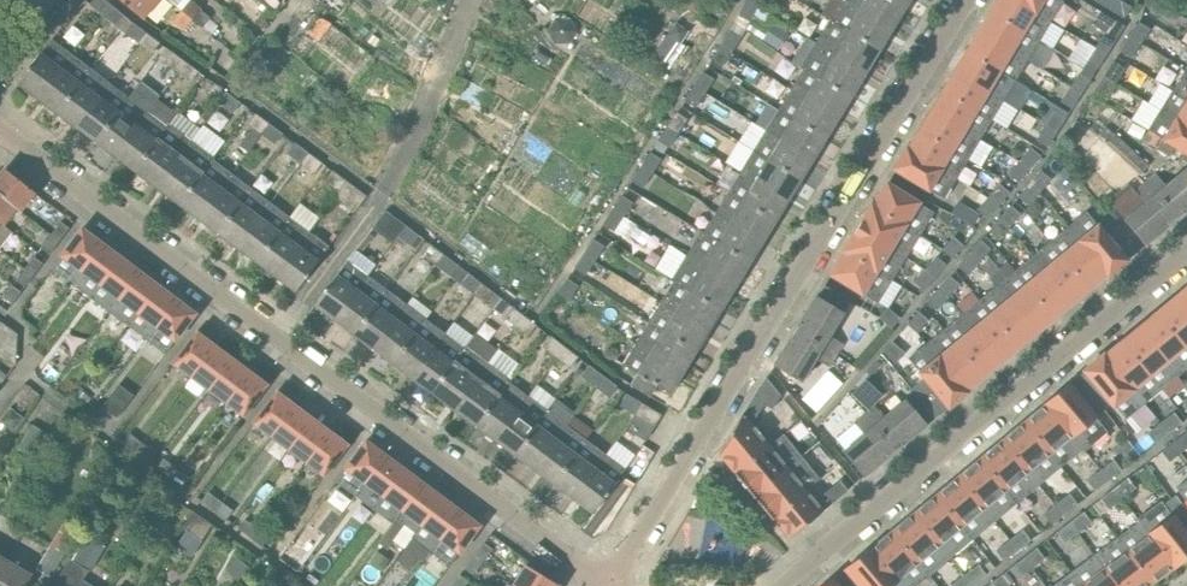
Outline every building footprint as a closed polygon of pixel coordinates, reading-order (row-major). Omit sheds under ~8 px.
[(112,5),(105,0),(94,0),(90,5),(103,15),(112,5)] [(144,19),(160,0),(121,0),(144,19)] [(190,0),(189,0),(180,10),(192,20),(201,9),(190,0)] [(889,0),(846,0),(845,3),(892,31),(905,10),(889,0)] [(905,10),(911,0),(889,0),(905,10)] [(1016,0),(996,0),(989,11),(1039,41),(1051,21),(1016,0)] [(1051,21),(1063,2),(1060,0),(1016,0),(1051,21)] [(1115,0),(1095,0),(1110,9),(1115,0)] [(1120,0),(1115,0),(1110,9),(1125,18),(1131,7),(1120,0)] [(771,14),(758,8),(746,2),(739,16),(735,24),(746,30),(762,39),(765,33),(749,24),(751,21),(752,18),(766,25),(771,14)] [(892,31),(845,3),(832,24),(879,53),(892,31)] [(125,16),(112,5),(103,15),(116,26),(125,16)] [(201,9),(192,20),(202,28),(210,18),(201,9)] [(192,20),(180,10),(172,21),(183,31),(192,20)] [(1039,41),(989,11),(977,31),(1027,61),(1039,41)] [(1116,39),(1124,26),(1103,12),(1095,25),(1116,39)] [(569,44),(576,31),(569,19),(555,19),(547,31),(555,44),(569,44)] [(879,53),(832,24),(828,21),(815,43),(866,74),(879,53)] [(1139,22),(1130,36),(1141,43),(1150,29),(1139,22)] [(139,43),(147,33),(133,23),(125,33),(139,43)] [(681,43),(689,31),(676,23),(668,35),(681,43)] [(778,49),(788,33),(773,24),(764,40),(778,49)] [(732,53),(741,39),(730,31),(721,46),(732,53)] [(1027,61),(977,31),(965,50),(1015,80),(1027,61)] [(1116,39),(1106,32),(1095,48),(1106,55),(1116,39)] [(147,33),(139,43),(153,53),(160,43),(147,33)] [(1141,43),(1130,36),(1121,51),(1132,57),(1141,43)] [(1106,55),(1095,48),(1081,38),(1079,41),(1087,46),(1084,51),(1091,55),(1086,61),(1098,68),(1106,55)] [(19,84),(39,99),(73,54),(53,39),(19,84)] [(866,74),(815,43),(802,64),(805,66),(853,95),(866,74)] [(732,53),(721,46),(712,60),(723,67),(732,53)] [(1015,80),(965,50),(953,70),(1003,100),(1015,80)] [(178,72),(186,62),(172,52),(164,62),(178,72)] [(73,54),(39,99),(58,113),(92,68),(73,54)] [(1113,60),(1104,75),(1116,82),(1125,68),(1113,60)] [(186,62),(178,72),(191,82),(199,72),(186,62)] [(853,95),(805,66),(792,87),(840,117),(853,95)] [(92,68),(58,113),(77,128),(111,83),(92,68)] [(1003,100),(953,70),(941,90),(991,120),(1003,100)] [(1186,98),(1186,72),(1185,70),(1173,90),(1186,98)] [(695,85),(706,92),(742,115),(750,102),(714,79),(703,72),(695,85)] [(1071,86),(1082,93),(1091,79),(1080,72),(1071,86)] [(1116,82),(1104,75),(1095,89),(1107,96),(1116,82)] [(111,83),(77,128),(97,142),(130,97),(111,83)] [(220,103),(228,93),(214,83),(206,93),(220,103)] [(706,92),(695,85),(685,101),(696,108),(706,92)] [(1082,93),(1071,86),(1062,101),(1073,108),(1082,93)] [(840,117),(792,87),(779,109),(827,138),(840,117)] [(991,120),(941,90),(929,109),(979,139),(991,120)] [(1186,126),(1186,98),(1173,90),(1161,110),(1186,126)] [(228,93),(220,103),(233,113),(241,103),(228,93)] [(130,97),(97,142),(116,157),(149,111),(130,97)] [(1039,120),(1046,124),(1058,131),(1069,113),(1046,100),(1043,106),(1046,108),(1039,120)] [(1161,110),(1144,100),(1132,120),(1149,130),(1163,138),(1186,153),(1186,126),(1161,110)] [(827,138),(779,109),(766,130),(814,159),(827,138)] [(979,139),(929,109),(917,129),(967,159),(979,139)] [(149,111),(116,157),(135,171),(169,125),(149,111)] [(677,112),(668,126),(679,134),(688,119),(677,112)] [(262,134),(270,124),(256,114),(248,124),(253,128),(240,145),(249,152),(262,134)] [(1145,130),(1133,122),(1127,131),(1140,139),(1145,130)] [(169,125),(135,171),(158,188),(193,140),(171,124),(169,125)] [(270,124),(262,134),(275,144),(283,134),(270,124)] [(1049,147),(1058,131),(1046,124),(1037,140),(1049,147)] [(1140,174),(1149,165),(1115,133),(1116,132),(1107,124),(1098,134),(1107,142),(1106,143),(1140,174)] [(679,134),(668,126),(658,141),(669,148),(679,134)] [(967,159),(917,129),(905,149),(955,179),(967,159)] [(814,159),(766,130),(753,151),(801,180),(814,159)] [(1156,148),(1163,138),(1149,130),(1143,140),(1156,148)] [(267,143),(260,137),(251,149),(258,154),(267,143)] [(193,140),(158,188),(180,204),(215,157),(193,140)] [(1158,149),(1170,156),(1175,148),(1163,141),(1158,149)] [(301,163),(309,153),(295,143),(288,153),(301,163)] [(1031,148),(1020,160),(1030,169),(1041,156),(1031,148)] [(955,179),(905,149),(893,168),(943,198),(955,179)] [(801,180),(753,151),(740,173),(788,202),(801,180)] [(323,163),(309,153),(301,163),(315,174),(323,163)] [(641,167),(652,174),(662,160),(651,153),(641,167)] [(215,157),(180,204),(199,218),(233,174),(214,160),(216,157),(215,157)] [(1030,169),(1020,160),(1009,173),(1019,182),(1030,169)] [(652,174),(641,167),(632,181),(643,188),(652,174)] [(18,207),(22,210),(36,193),(5,169),(0,175),(0,193),(18,207)] [(1147,183),(1177,220),(1186,212),(1186,169),(1167,186),(1157,174),(1147,183)] [(1030,183),(1040,191),(1051,179),(1041,170),(1030,183)] [(339,191),(347,181),(333,171),(325,181),(339,191)] [(788,202),(740,173),(727,194),(775,223),(788,202)] [(233,174),(199,218),(218,233),(252,188),(233,174)] [(347,181),(339,191),(335,197),(355,212),(367,196),(347,181)] [(887,183),(872,207),(919,236),(934,212),(887,183)] [(1000,183),(989,196),(998,205),(1010,192),(1000,183)] [(1029,204),(1040,191),(1030,183),(1019,196),(1029,204)] [(1177,220),(1147,183),(1136,191),(1146,203),(1126,220),(1147,245),(1177,220)] [(252,188),(218,233),(238,247),(271,203),(252,188)] [(0,193),(0,220),(1,221),(5,223),(18,207),(0,193)] [(775,223),(727,194),(714,215),(762,244),(775,223)] [(613,210),(624,217),(633,203),(622,196),(613,210)] [(998,205),(989,196),(978,209),(987,218),(998,205)] [(974,225),(981,214),(959,202),(953,212),(974,225)] [(271,203),(238,247),(257,262),(290,217),(271,203)] [(1000,218),(1010,227),(1021,214),(1011,205),(1000,218)] [(919,236),(872,207),(870,206),(856,228),(905,258),(919,236)] [(624,217),(613,210),(603,224),(614,231),(617,227),(624,217)] [(392,243),(395,239),(405,225),(387,211),(373,228),(392,243)] [(1069,228),(1107,274),(1109,276),(1139,251),(1115,221),(1104,231),(1088,212),(1069,228)] [(762,244),(714,215),(701,237),(749,266),(762,244)] [(290,217),(257,262),(276,276),(310,231),(290,217)] [(624,217),(617,227),(628,235),(635,225),(624,217)] [(999,239),(1010,227),(1000,218),(989,231),(999,239)] [(61,221),(51,234),(60,241),(70,228),(61,221)] [(405,225),(395,239),(403,245),(406,242),(411,246),(411,245),(416,249),(424,239),(419,235),(405,225)] [(72,284),(103,243),(83,228),(52,269),(72,284)] [(845,252),(892,281),(905,258),(856,228),(843,251),(845,252)] [(1107,274),(1069,228),(1051,242),(1089,288),(1107,274)] [(310,231),(276,276),(296,291),(319,261),(330,246),(310,231)] [(60,241),(51,234),(42,247),(51,254),(60,241)] [(749,266),(701,237),(698,235),(685,256),(736,287),(749,266)] [(953,258),(964,245),(954,237),(943,249),(953,258)] [(584,254),(595,261),(604,247),(593,239),(584,254)] [(970,253),(979,261),(991,249),(981,240),(970,253)] [(1089,288),(1051,242),(1033,257),(1072,303),(1089,288)] [(91,298),(121,257),(103,243),(72,284),(91,298)] [(422,254),(436,265),(444,254),(430,244),(422,254)] [(892,281),(845,252),(831,275),(878,303),(892,281)] [(968,274),(979,261),(970,253),(959,266),(968,274)] [(444,254),(436,265),(458,282),(466,272),(444,254)] [(611,271),(595,261),(584,254),(575,268),(586,275),(590,268),(606,278),(611,271)] [(736,287),(685,256),(672,277),(723,308),(736,287)] [(926,269),(935,278),(947,265),(937,256),(926,269)] [(109,312),(140,271),(121,257),(91,298),(109,312)] [(1072,303),(1033,257),(1016,272),(1054,318),(1072,303)] [(33,258),(26,268),(35,275),(42,265),(33,258)] [(335,320),(369,275),(348,260),(315,305),(335,320)] [(35,275),(26,268),(19,278),(27,285),(35,275)] [(924,290),(935,278),(926,269),(915,281),(924,290)] [(128,326),(159,285),(140,271),(109,312),(128,326)] [(723,308),(672,277),(664,272),(651,294),(710,330),(723,308)] [(1054,318),(1016,272),(998,286),(1036,332),(1054,318)] [(481,283),(469,274),(461,284),(474,294),(481,283)] [(354,334),(388,290),(369,275),(335,320),(354,334)] [(950,275),(938,288),(949,297),(960,284),(950,275)] [(570,300),(579,285),(568,278),(559,293),(570,300)] [(481,283),(474,294),(488,305),(496,294),(481,283)] [(13,304),(22,292),(13,285),(4,297),(13,304)] [(147,340),(177,299),(159,285),(128,326),(147,340)] [(796,330),(837,355),(843,344),(831,336),(852,302),(825,285),(818,297),(817,296),(796,330)] [(1036,332),(998,286),(980,301),(1019,347),(1036,332)] [(949,297),(938,288),(927,301),(937,310),(949,297)] [(373,349),(407,304),(388,290),(354,334),(373,349)] [(632,312),(649,322),(697,351),(710,330),(651,294),(645,290),(632,312)] [(1186,312),(1186,290),(1176,298),(1186,312)] [(1186,347),(1186,312),(1176,298),(1159,313),(1186,347)] [(177,299),(147,340),(135,355),(153,369),(164,353),(166,354),(197,313),(177,299)] [(1019,347),(980,301),(963,315),(1001,361),(1019,347)] [(393,364),(427,319),(407,304),(373,349),(393,364)] [(502,315),(517,326),(524,316),(510,305),(502,315)] [(891,328),(900,318),(887,307),(878,317),(891,328)] [(917,333),(928,320),(918,311),(907,324),(917,333)] [(1180,374),(1186,368),(1186,347),(1159,313),(1141,327),(1180,374)] [(1001,361),(963,315),(945,330),(983,376),(1001,361)] [(524,316),(517,326),(529,336),(537,325),(524,316)] [(413,378),(446,334),(427,319),(393,364),(413,378)] [(18,334),(2,322),(0,325),(0,353),(16,366),(18,334)] [(684,372),(697,351),(649,322),(636,343),(684,372)] [(1162,388),(1170,398),(1186,383),(1180,374),(1141,327),(1124,342),(1162,388)] [(829,368),(837,355),(796,330),(775,364),(803,382),(816,360),(829,368)] [(927,344),(965,391),(983,376),(945,330),(927,344)] [(174,364),(192,378),(216,346),(198,332),(174,364)] [(432,393),(467,346),(465,348),(446,334),(413,378),(432,393)] [(544,347),(557,357),(565,347),(552,337),(544,347)] [(34,348),(44,355),(51,346),(42,339),(34,348)] [(897,363),(905,353),(892,341),(884,351),(897,363)] [(1106,356),(1145,403),(1162,388),(1124,342),(1106,356)] [(684,372),(636,343),(623,365),(639,375),(632,386),(650,397),(657,385),(671,394),(684,372)] [(967,393),(965,391),(927,344),(909,359),(927,381),(912,393),(934,419),(949,407),(950,408),(967,393)] [(216,346),(192,378),(209,390),(233,358),(216,346)] [(454,410),(489,363),(467,346),(432,393),(454,410)] [(565,347),(557,357),(571,367),(578,357),(565,347)] [(1145,403),(1106,356),(1104,354),(1086,370),(1126,418),(1145,403)] [(853,367),(837,357),(827,373),(843,383),(853,367)] [(233,358),(209,390),(226,403),(250,371),(233,358)] [(476,426),(511,379),(489,363),(454,410),(476,426)] [(582,376),(596,386),(603,376),(590,366),(582,376)] [(8,376),(0,369),(0,380),(3,383),(8,376)] [(250,371),(226,403),(245,417),(268,385),(250,371)] [(603,376),(596,386),(609,397),(617,386),(603,376)] [(1045,403),(1047,405),(1083,449),(1084,450),(1107,431),(1095,416),(1104,409),(1078,376),(1045,403)] [(737,474),(771,446),(752,423),(764,403),(773,408),(781,396),(766,378),(719,453),(737,474)] [(495,440),(529,396),(511,382),(512,380),(511,379),(476,426),(495,440)] [(865,379),(851,395),(869,410),(882,395),(865,379)] [(117,417),(134,395),(119,384),(103,406),(117,417)] [(81,388),(75,396),(87,405),(93,397),(81,388)] [(1160,391),(1131,418),(1144,431),(1173,404),(1160,391)] [(254,424),(272,437),(296,406),(278,392),(254,424)] [(621,406),(635,414),(642,403),(627,394),(621,406)] [(515,455),(548,410),(529,396),(495,440),(515,455)] [(876,406),(865,415),(896,451),(926,425),(906,400),(885,417),(876,406)] [(642,403),(635,414),(626,429),(646,441),(662,415),(642,403)] [(1083,449),(1047,405),(1025,424),(1061,467),(1083,449)] [(296,406),(272,437),(289,450),(313,418),(296,406)] [(12,429),(22,417),(10,408),(0,420),(12,429)] [(534,469),(568,425),(548,410),(515,455),(534,469)] [(1174,412),(1161,422),(1170,433),(1183,422),(1174,412)] [(896,451),(865,415),(855,423),(865,435),(845,452),(865,477),(896,451)] [(313,418),(289,450),(306,463),(330,431),(313,418)] [(1170,433),(1161,422),(1147,433),(1156,444),(1170,433)] [(1003,442),(1039,485),(1061,467),(1025,424),(1003,442)] [(31,457),(46,433),(33,425),(18,449),(31,457)] [(553,484),(587,439),(568,425),(534,469),(553,484)] [(330,431),(306,463),(325,477),(349,445),(330,431)] [(1174,440),(1183,451),(1186,448),(1186,431),(1174,440)] [(124,441),(136,451),(143,442),(130,433),(124,441)] [(754,497),(804,456),(785,434),(771,446),(737,474),(735,475),(754,497)] [(573,498),(606,454),(587,439),(553,484),(573,498)] [(1183,451),(1174,440),(1161,451),(1169,462),(1183,451)] [(336,481),(356,496),(387,455),(367,441),(336,481)] [(143,442),(136,451),(149,461),(155,452),(143,442)] [(981,460),(1017,503),(1039,485),(1003,442),(981,460)] [(626,468),(606,454),(573,498),(593,513),(626,468)] [(387,455),(356,496),(375,510),(405,469),(387,455)] [(774,519),(808,490),(822,479),(804,456),(754,497),(773,520),(774,519)] [(157,466),(171,477),(177,468),(163,457),(157,466)] [(1114,459),(1100,470),(1109,480),(1122,470),(1114,459)] [(959,478),(995,521),(1017,503),(981,460),(959,478)] [(177,468),(171,477),(185,487),(192,478),(177,468)] [(405,469),(375,510),(394,524),(424,483),(405,469)] [(1109,480),(1100,470),(1087,480),(1095,491),(1109,480)] [(1114,488),(1122,498),(1136,488),(1128,477),(1114,488)] [(937,496),(973,539),(995,521),(959,478),(937,496)] [(1176,488),(1186,502),(1186,480),(1176,488)] [(808,490),(774,519),(790,539),(848,491),(841,482),(818,502),(808,490)] [(424,483),(394,524),(379,544),(387,549),(406,525),(415,532),(411,538),(412,538),(443,497),(424,483)] [(1122,498),(1114,488),(1101,498),(1109,509),(1122,498)] [(202,500),(214,509),(221,501),(208,491),(202,500)] [(1057,504),(1065,515),(1078,504),(1070,494),(1057,504)] [(915,514),(951,557),(973,539),(937,496),(915,514)] [(1141,521),(1174,566),(1176,568),(1186,560),(1186,534),(1183,528),(1186,525),(1186,510),(1177,496),(1164,505),(1161,501),(1139,518),(1141,521)] [(443,497),(412,538),(430,552),(461,511),(443,497)] [(221,501),(214,509),(227,519),(233,510),(221,501)] [(1065,515),(1057,504),(1043,515),(1051,525),(1065,515)] [(461,511),(430,552),(450,567),(481,526),(461,511)] [(203,539),(212,525),(192,512),(183,527),(203,539)] [(1083,512),(1070,522),(1078,533),(1091,522),(1083,512)] [(21,527),(0,514),(0,527),(15,537),(21,527)] [(893,532),(929,575),(951,557),(915,514),(893,532)] [(238,528),(250,536),(257,528),(244,519),(238,528)] [(50,577),(79,530),(66,521),(37,568),(50,577)] [(1174,566),(1141,521),(1118,538),(1151,583),(1174,566)] [(1078,533),(1070,522),(1057,532),(1065,543),(1078,533)] [(257,528),(250,536),(262,545),(269,536),(257,528)] [(1023,529),(1010,540),(1018,550),(1031,540),(1023,529)] [(740,555),(737,531),(717,534),(721,557),(740,555)] [(901,585),(916,585),(929,575),(893,532),(872,551),(901,585)] [(91,569),(109,547),(96,537),(79,559),(91,569)] [(1118,538),(1095,555),(1118,585),(1147,585),(1151,583),(1118,538)] [(1018,550),(1010,540),(996,551),(1004,561),(1018,550)] [(484,543),(475,556),(483,563),(493,550),(484,543)] [(848,569),(862,585),(901,585),(872,551),(870,548),(847,567),(848,569)] [(1037,548),(1023,558),(1031,569),(1045,558),(1037,548)] [(1095,555),(1072,572),(1082,585),(1118,585),(1095,555)] [(483,563),(475,556),(465,568),(474,575),(483,563)] [(241,582),(252,568),(238,557),(227,571),(241,582)] [(1031,569),(1023,558),(1010,568),(1018,579),(1031,569)] [(79,583),(88,570),(70,559),(53,585),(85,585),(79,583)] [(0,573),(0,585),(27,585),(32,576),(7,561),(0,573)] [(979,564),(965,575),(973,585),(986,574),(979,564)] [(516,585),(559,585),(526,565),(514,585),(516,585)] [(848,569),(835,579),(834,578),(824,585),(862,585),(848,569)] [(1072,572),(1053,585),(1082,585),(1072,572)] [(311,583),(314,585),(318,580),(309,574),(305,579),(311,583)] [(965,575),(951,585),(952,585),(971,585),(973,585),(965,575)] [(469,582),(460,576),(452,585),(466,585),(469,582)]
